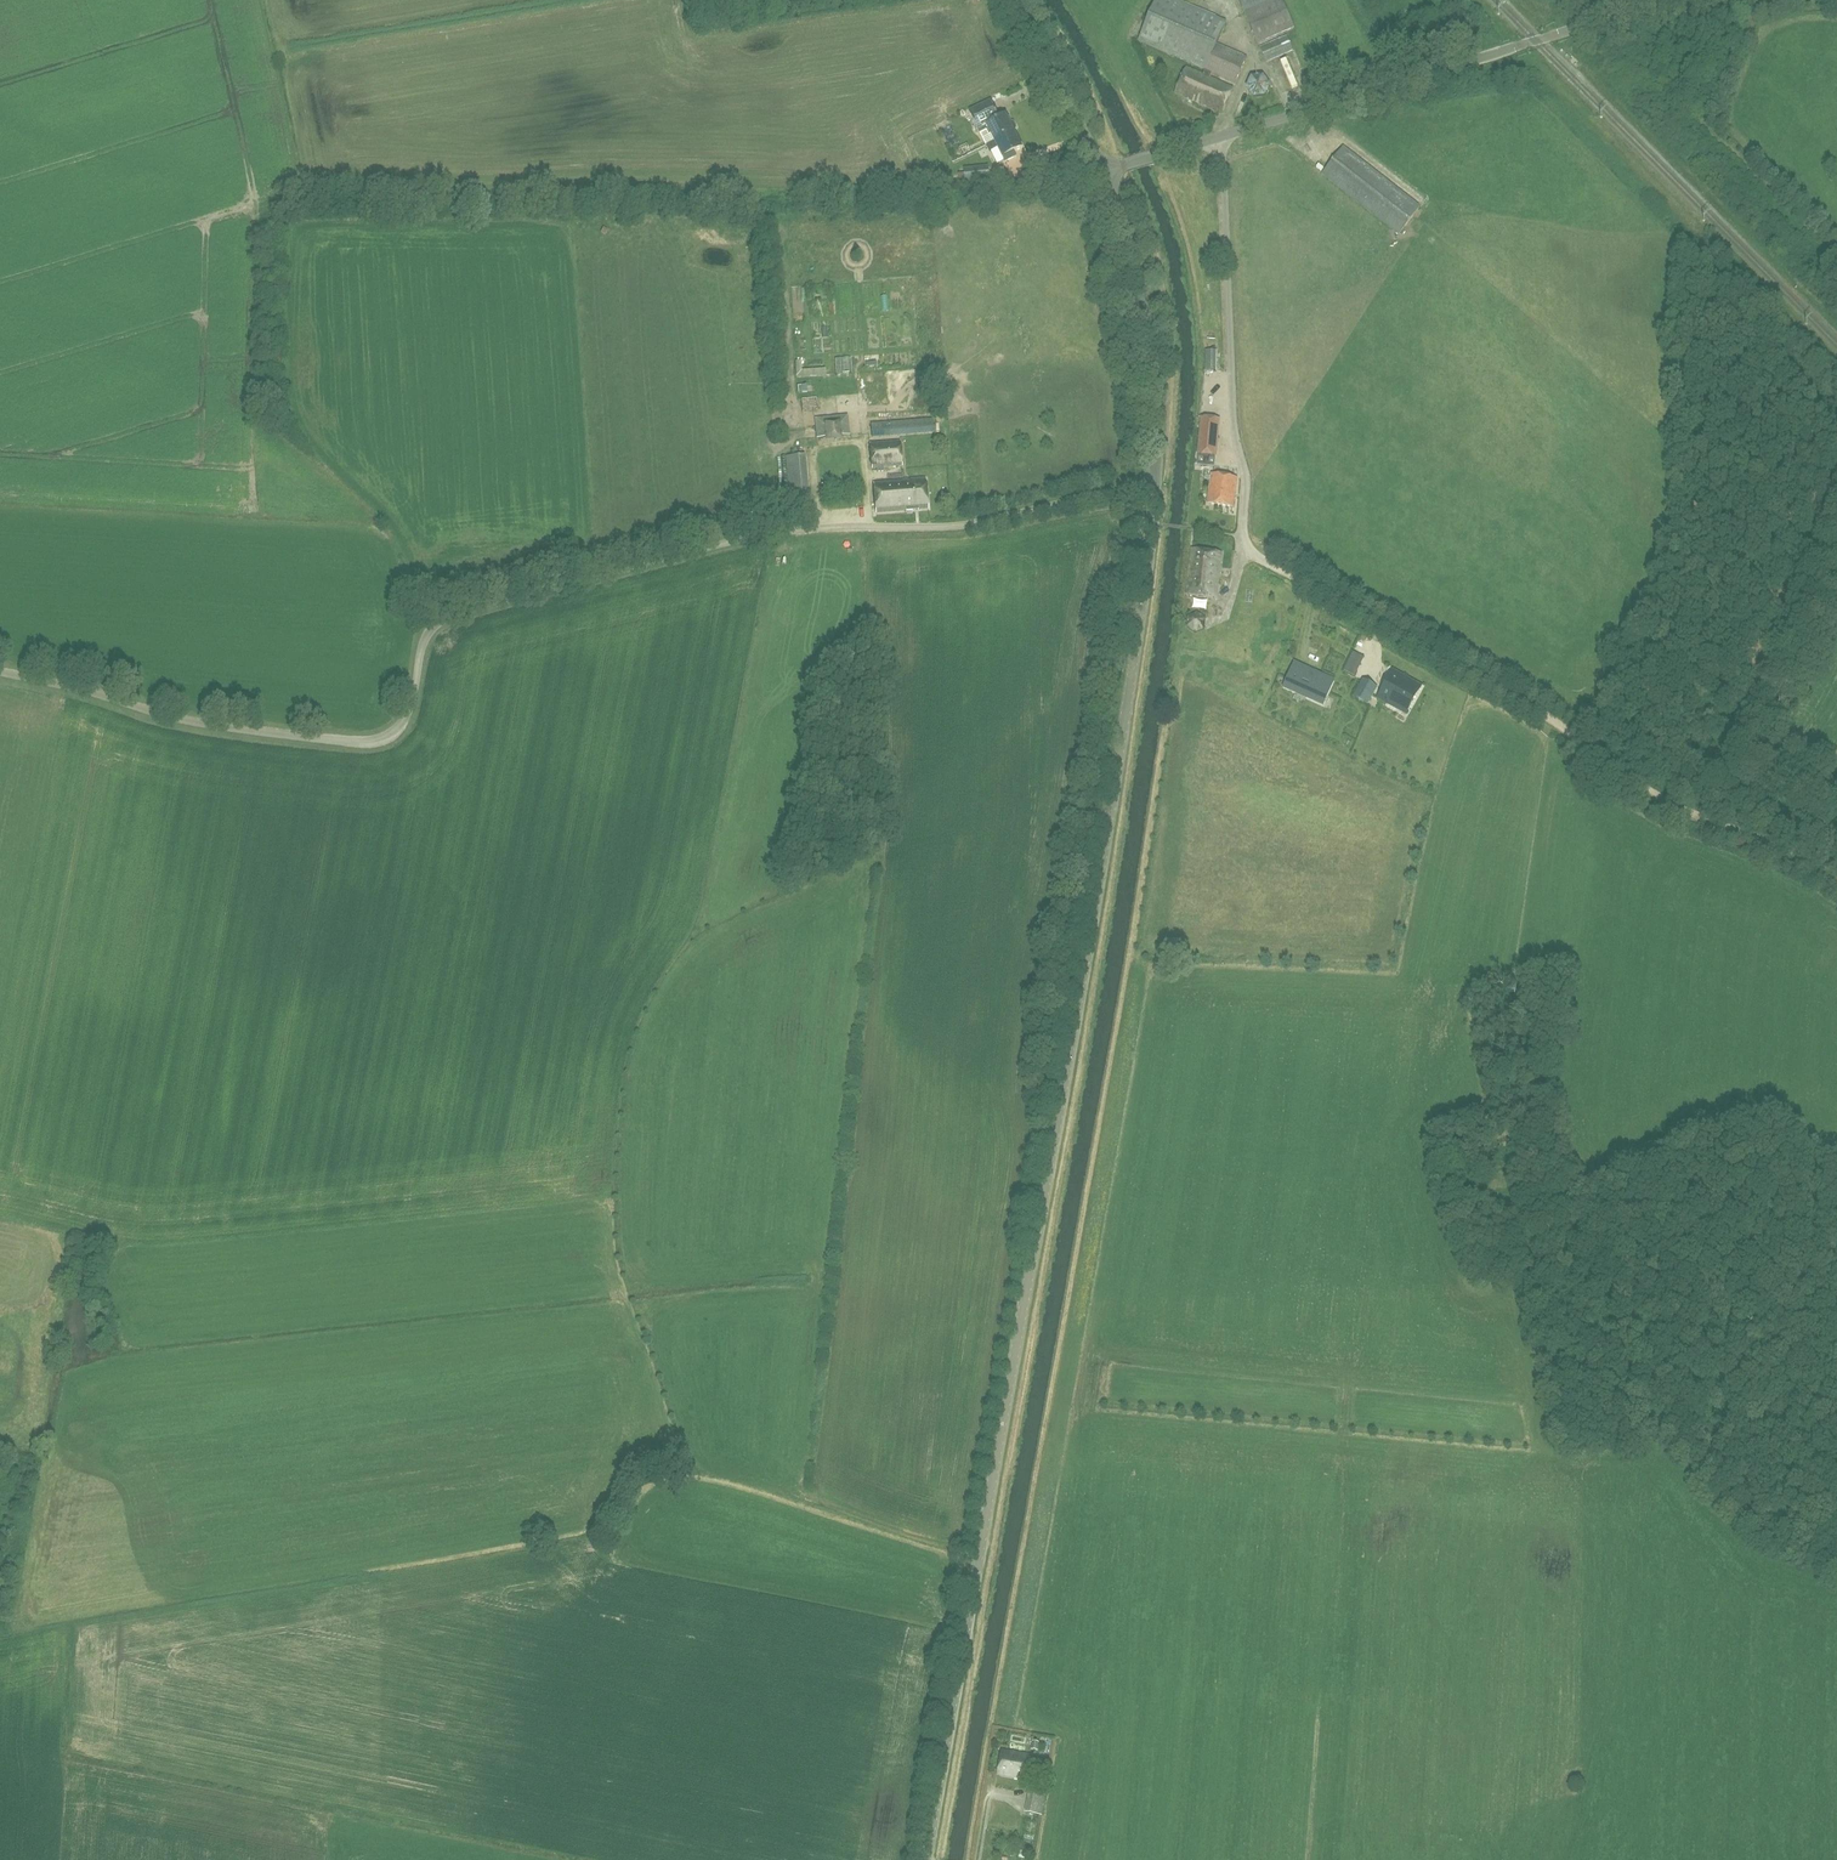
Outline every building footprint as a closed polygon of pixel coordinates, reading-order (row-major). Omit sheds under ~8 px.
[(1205,69),(1212,72),(1235,82),(1246,58),(1216,45),(1226,21),(1177,0),(1156,0),(1138,40),(1205,69)] [(1258,44),(1294,28),(1282,0),(1239,0),(1258,44)] [(1287,36),(1260,48),(1266,61),(1293,49),(1287,36)] [(1210,77),(1212,72),(1205,69),(1203,74),(1187,66),(1175,92),(1222,113),(1233,87),(1210,77)] [(1006,115),(1001,118),(992,99),(969,110),(980,133),(986,130),(988,128),(995,141),(1014,131),(1006,115)] [(1022,148),(1014,131),(995,141),(1005,161),(1016,156),(1014,152),(1022,148)] [(1398,234),(1420,206),(1345,147),(1323,175),(1398,234)] [(965,169),(965,173),(958,173),(959,186),(965,186),(965,182),(966,182),(990,179),(988,166),(965,169)] [(1216,350),(1205,350),(1205,370),(1216,370),(1216,350)] [(817,438),(850,435),(848,415),(815,418),(817,438)] [(1199,454),(1216,456),(1219,419),(1202,418),(1199,454)] [(902,465),(900,440),(870,443),(872,468),(902,465)] [(1212,474),(1207,503),(1233,507),(1237,477),(1212,474)] [(925,478),(873,482),(876,513),(928,508),(925,478)] [(1186,594),(1215,598),(1221,552),(1192,548),(1186,594)] [(1193,625),(1207,622),(1203,607),(1190,611),(1193,625)] [(1295,663),(1284,687),(1298,693),(1300,687),(1309,692),(1307,697),(1323,704),(1333,681),(1295,663)] [(1392,674),(1378,698),(1387,703),(1389,700),(1401,707),(1413,686),(1392,674)] [(1363,681),(1354,696),(1367,703),(1375,688),(1363,681)] [(1002,1751),(998,1774),(1025,1779),(1029,1755),(1002,1751)] [(1031,1791),(1027,1812),(1040,1814),(1043,1793),(1031,1791)]
